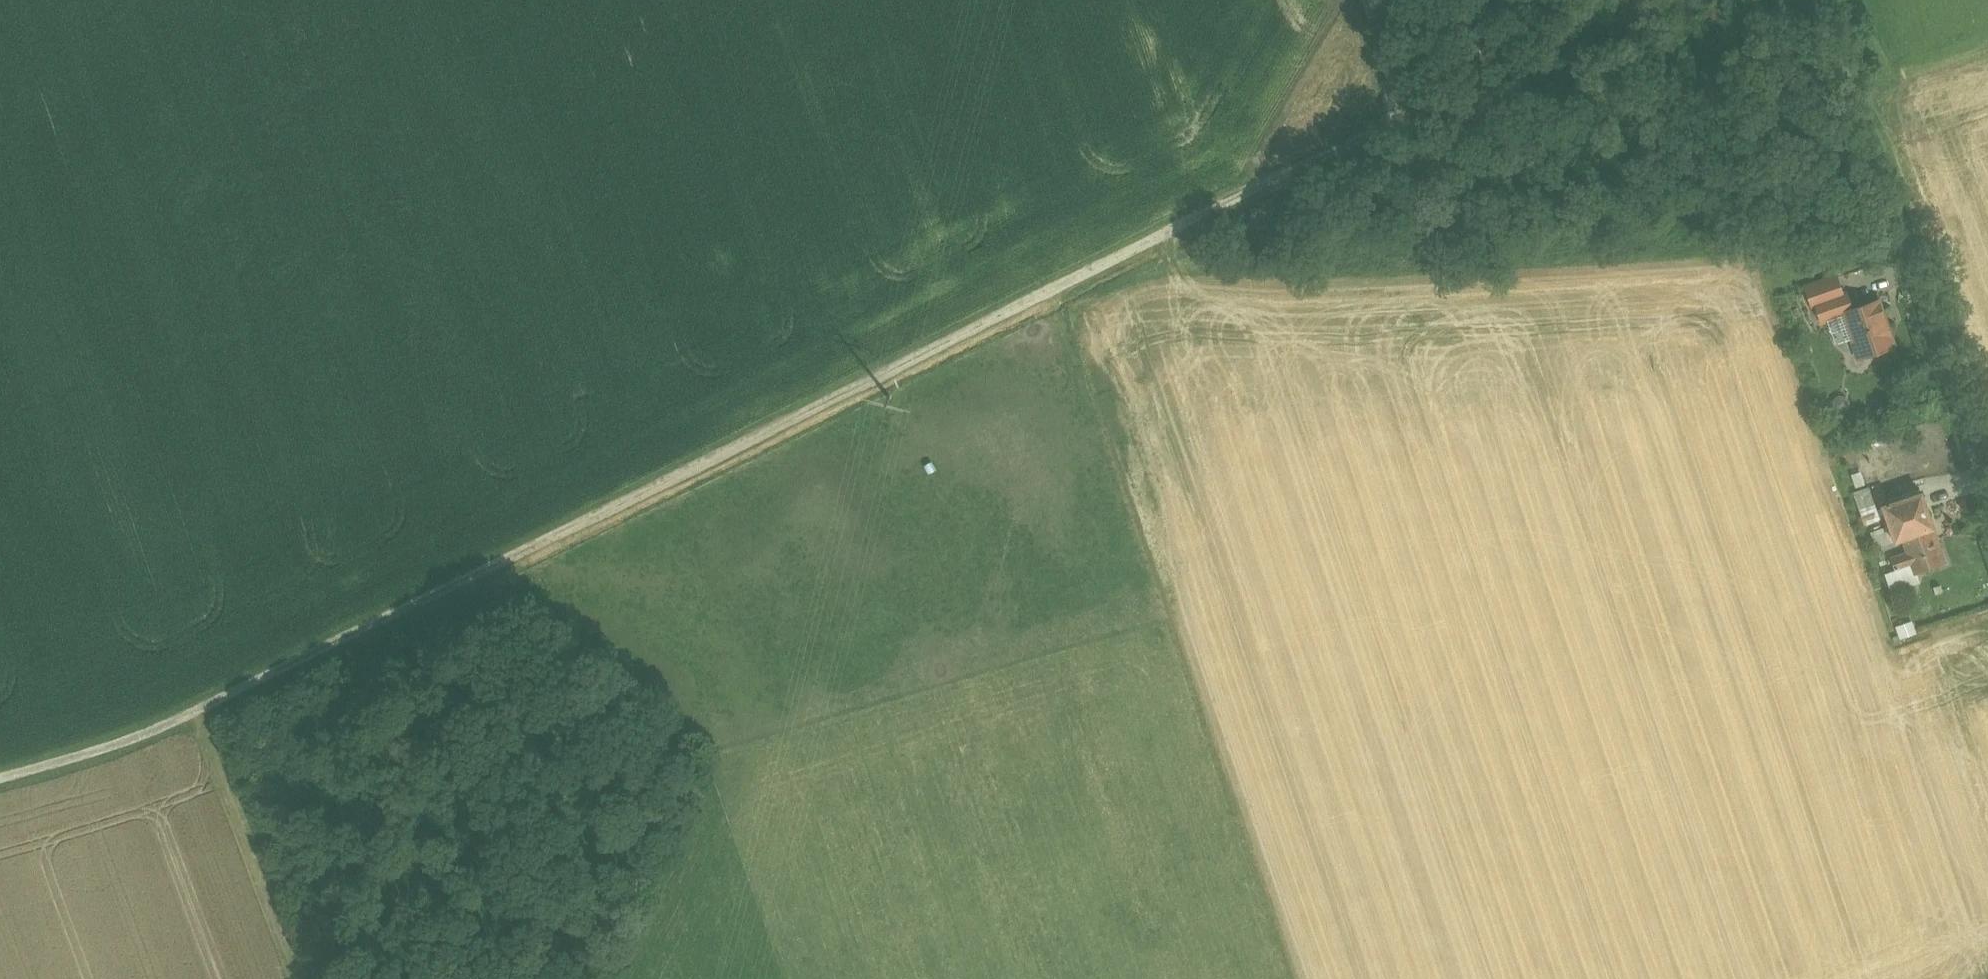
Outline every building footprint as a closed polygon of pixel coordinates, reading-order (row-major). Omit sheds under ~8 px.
[(1837,277),(1807,288),(1813,306),(1817,305),(1823,322),(1845,314),(1845,313),(1852,310),(1846,293),(1843,294),(1837,277)] [(1852,310),(1845,313),(1845,314),(1860,357),(1894,345),(1879,301),(1852,310)] [(1946,563),(1921,489),(1881,503),(1894,541),(1903,538),(1908,552),(1893,557),(1897,570),(1912,565),(1916,574),(1946,563)] [(1903,637),(1918,630),(1913,620),(1898,627),(1903,637)]
